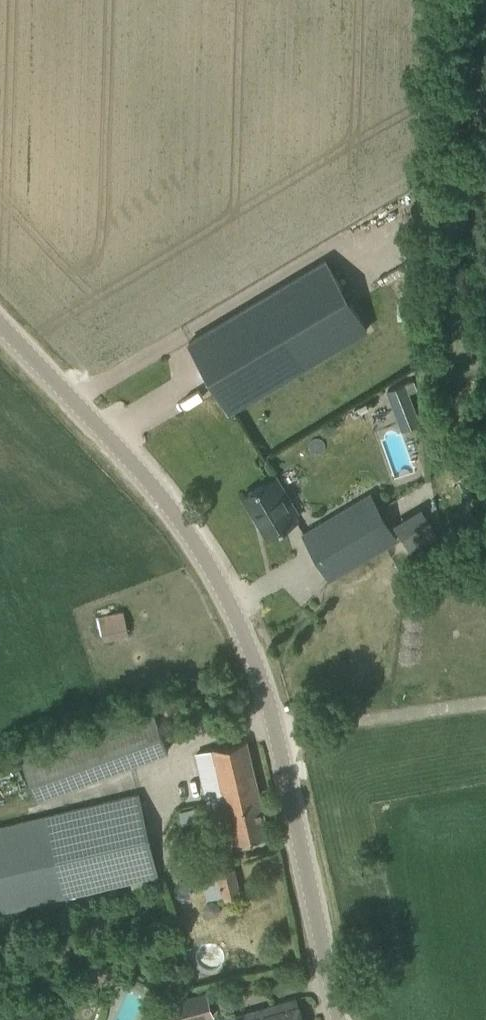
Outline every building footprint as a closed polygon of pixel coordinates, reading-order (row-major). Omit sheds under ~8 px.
[(229,411),(367,329),(326,260),(189,342),(229,411)] [(412,380),(385,390),(394,414),(413,407),(407,392),(416,389),(412,380)] [(297,519),(272,478),(243,496),(267,536),(297,519)] [(397,539),(386,521),(370,494),(303,534),(329,579),(397,539)] [(123,611),(104,615),(98,616),(103,639),(108,638),(128,634),(123,611)] [(170,698),(157,703),(161,714),(174,710),(170,698)] [(246,740),(226,745),(212,748),(213,750),(196,754),(219,846),(269,834),(246,740)] [(138,793),(0,826),(0,913),(158,875),(138,793)] [(234,867),(215,871),(221,899),(241,895),(234,867)] [(210,995),(170,1006),(174,1019),(211,1019),(215,1019),(210,995)] [(277,1003),(227,1017),(227,1019),(302,1019),(296,998),(277,1003)]
